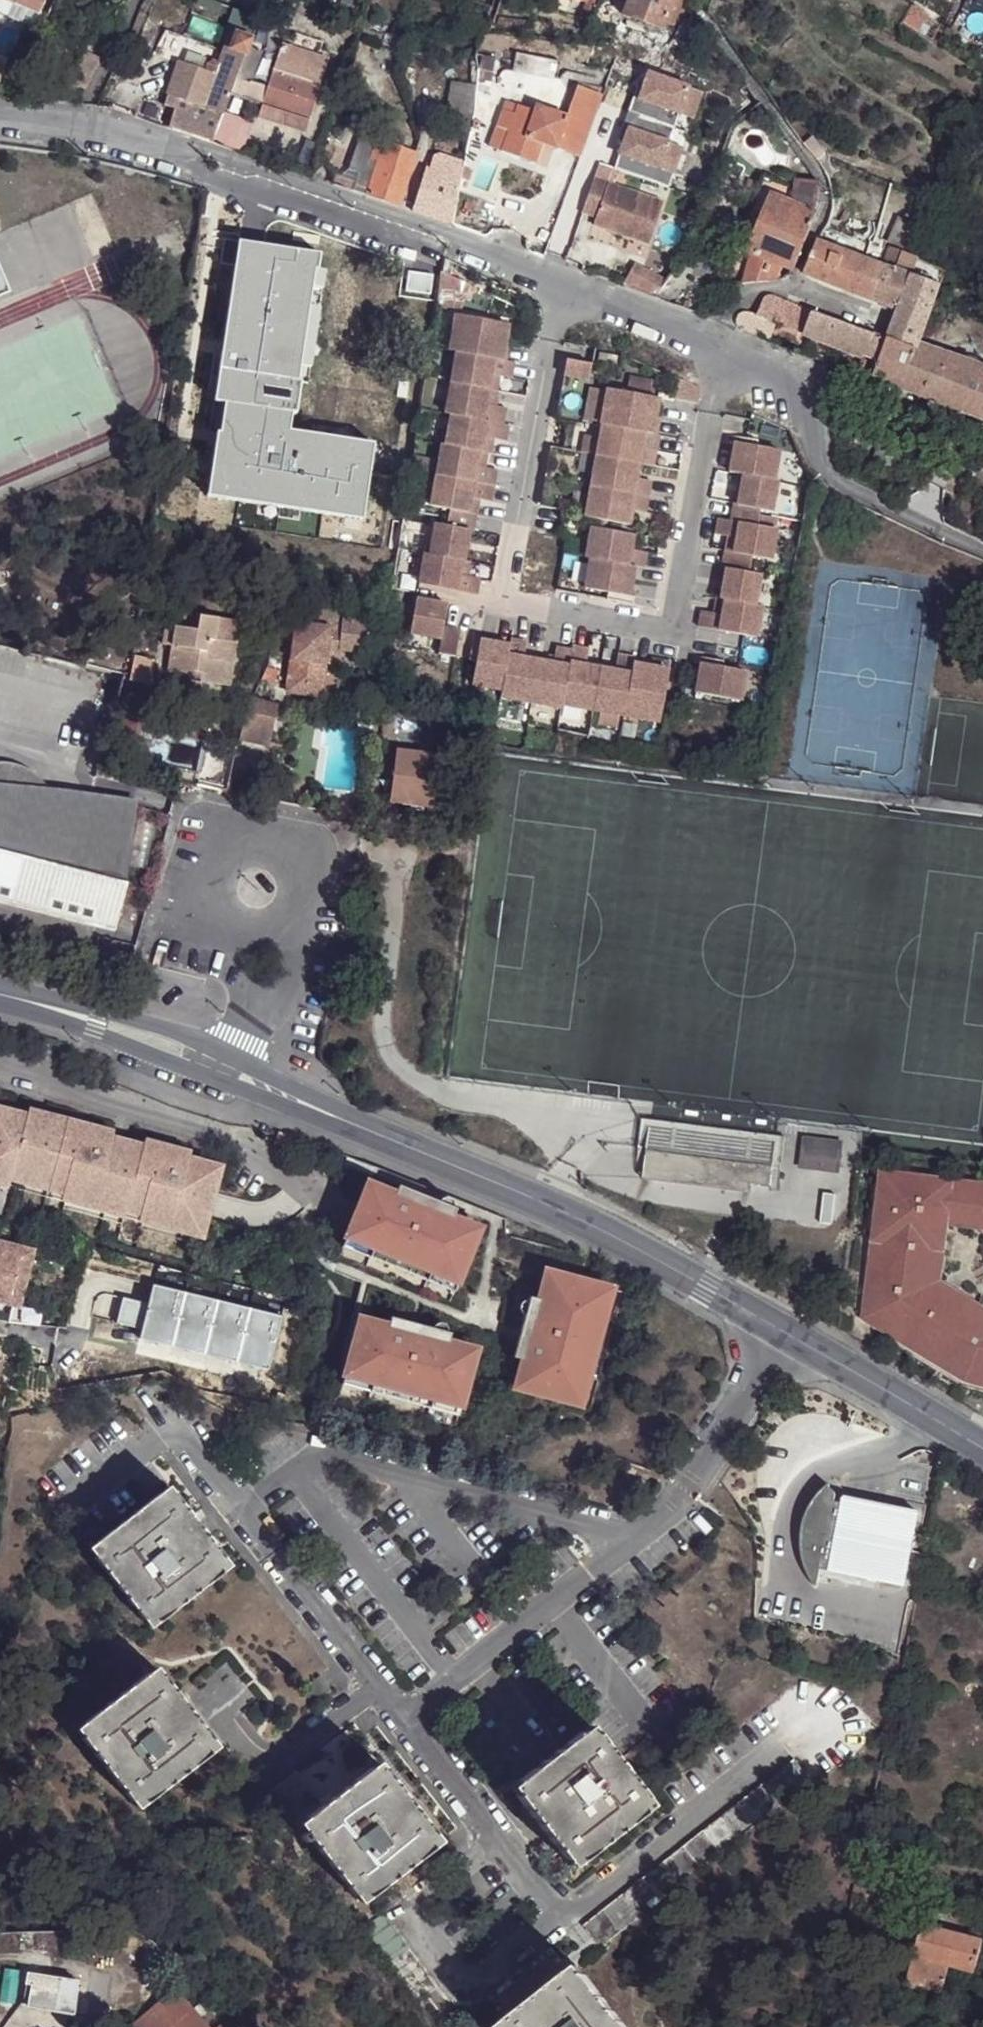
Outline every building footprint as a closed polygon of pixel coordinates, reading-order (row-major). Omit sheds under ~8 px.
[(41,12),(46,0),(15,0),(41,12)] [(244,0),(240,10),(250,15),(254,5),(244,0)] [(600,0),(591,0),(583,22),(590,25),(600,0)] [(670,0),(629,0),(622,18),(659,30),(662,24),(670,0)] [(662,24),(672,28),(682,0),(670,0),(662,24)] [(486,18),(490,8),(473,1),(469,11),(486,18)] [(675,59),(689,24),(686,23),(681,21),(675,36),(667,56),(675,59)] [(218,63),(225,65),(236,34),(229,32),(218,63)] [(225,65),(237,71),(247,45),(249,40),(236,34),(225,65)] [(233,84),(229,95),(261,106),(307,121),(326,61),(280,45),(267,87),(249,81),(261,50),(247,45),(237,71),(233,84)] [(649,61),(615,51),(605,80),(633,90),(638,91),(635,101),(630,99),(625,113),(619,129),(625,131),(620,143),(611,169),(665,188),(670,173),(656,168),(665,143),(670,129),(675,115),(684,88),(644,75),(649,61)] [(187,55),(183,66),(199,71),(203,61),(187,55)] [(493,59),(474,56),(474,58),(475,69),(491,72),(493,59)] [(204,73),(233,84),(237,71),(225,65),(218,63),(212,62),(206,66),(204,73)] [(211,144),(222,115),(229,95),(233,84),(204,73),(199,71),(183,66),(179,64),(165,104),(175,108),(167,129),(211,144)] [(491,72),(475,69),(475,74),(474,83),(488,86),(491,72)] [(444,114),(468,118),(473,89),(448,85),(444,114)] [(513,115),(501,111),(495,128),(507,132),(500,153),(534,164),(540,145),(544,136),(556,140),(553,149),(577,157),(599,96),(575,87),(564,118),(544,111),(542,116),(532,112),(516,107),(513,115)] [(684,88),(675,115),(689,120),(698,94),(684,88)] [(638,91),(633,90),(630,99),(635,101),(638,91)] [(504,102),(501,111),(513,115),(516,107),(504,102)] [(307,121),(261,106),(257,118),(303,134),(307,121)] [(211,144),(240,153),(250,126),(222,115),(211,144)] [(495,128),(488,148),(500,153),(507,132),(495,128)] [(619,129),(615,141),(620,143),(625,131),(619,129)] [(333,183),(351,190),(351,191),(398,207),(415,153),(360,133),(348,167),(359,171),(357,180),(341,174),(334,172),(331,181),(333,183)] [(540,145),(553,149),(556,140),(544,136),(540,145)] [(665,143),(656,168),(670,173),(679,148),(665,143)] [(431,170),(459,181),(461,164),(436,155),(431,170)] [(348,167),(341,174),(357,180),(359,171),(348,167)] [(413,213),(452,226),(459,181),(431,170),(427,169),(413,213)] [(660,202),(591,178),(579,212),(594,217),(591,225),(646,244),(660,202)] [(787,203),(815,215),(817,200),(815,189),(793,188),(787,203)] [(794,270),(817,215),(815,215),(787,203),(771,196),(766,210),(767,210),(756,239),(754,238),(748,252),(753,255),(744,285),(778,281),(783,267),(794,270)] [(923,214),(927,205),(907,196),(903,206),(923,214)] [(902,220),(891,247),(902,253),(916,226),(902,220)] [(319,255),(238,241),(215,401),(224,404),(221,433),(216,431),(207,496),(362,520),(374,444),(290,430),(291,413),(297,414),(302,382),(297,382),(314,268),(317,269),(319,255)] [(817,242),(802,277),(854,296),(869,261),(866,260),(817,242)] [(854,296),(875,303),(894,270),(902,253),(891,247),(884,266),(869,261),(854,296)] [(635,266),(623,287),(655,300),(667,282),(635,266)] [(900,313),(890,346),(911,354),(914,347),(917,348),(920,343),(941,287),(894,270),(875,303),(900,313)] [(436,274),(432,300),(462,305),(467,279),(436,274)] [(758,318),(773,324),(807,338),(815,316),(775,300),(764,301),(758,318)] [(506,324),(454,315),(448,351),(455,352),(504,361),(507,344),(503,344),(506,324)] [(736,331),(766,343),(773,324),(758,318),(744,316),(739,319),(736,324),(736,331)] [(890,346),(815,316),(807,338),(862,361),(859,369),(874,375),(890,346)] [(873,379),(982,421),(982,367),(920,343),(917,348),(914,347),(911,354),(890,346),(874,375),(873,379)] [(455,352),(449,383),(495,391),(497,376),(509,378),(512,362),(504,361),(455,352)] [(613,361),(595,358),(593,369),(611,371),(613,361)] [(562,365),(552,426),(578,430),(589,370),(562,365)] [(626,382),(624,399),(646,402),(649,386),(626,382)] [(449,383),(444,414),(449,415),(501,425),(503,409),(492,406),(495,391),(449,383)] [(624,399),(604,396),(597,430),(599,430),(653,440),(656,424),(652,423),(655,403),(646,402),(624,399)] [(501,425),(449,415),(445,446),(485,453),(489,454),(491,439),(504,441),(506,426),(501,425)] [(653,440),(599,430),(593,461),(639,469),(641,454),(654,456),(656,441),(653,440)] [(777,448),(723,439),(718,470),(731,472),(772,479),(777,448)] [(445,446),(441,445),(435,476),(492,487),(494,470),(482,469),(485,453),(445,446)] [(639,469),(593,461),(588,492),(646,501),(648,486),(636,484),(639,469)] [(766,512),(772,479),(731,472),(726,506),(766,512)] [(492,487),(435,476),(430,507),(449,511),(446,527),(467,531),(472,532),(477,500),(490,501),(492,487)] [(646,501),(588,492),(583,523),(628,531),(631,514),(643,516),(646,501)] [(766,527),(727,520),(721,553),(760,560),(766,527)] [(446,527),(434,525),(429,556),(462,562),(467,531),(446,527)] [(589,533),(583,564),(588,565),(583,594),(606,598),(627,602),(632,572),(641,574),(644,558),(632,556),(635,540),(589,533)] [(429,556),(424,555),(418,586),(475,595),(478,580),(465,578),(468,563),(462,562),(429,556)] [(756,575),(714,567),(709,594),(751,602),(756,575)] [(756,603),(717,596),(712,628),(750,635),(756,603)] [(606,598),(605,605),(633,610),(634,603),(627,602),(606,598)] [(446,606),(415,601),(409,635),(440,640),(437,655),(454,658),(459,631),(442,629),(446,606)] [(294,603),(285,691),(323,696),(327,653),(338,654),(338,649),(367,652),(371,618),(350,616),(340,614),(341,608),(294,603)] [(186,678),(221,685),(225,664),(231,665),(237,622),(197,615),(194,629),(164,623),(161,643),(170,645),(167,671),(187,675),(186,678)] [(511,646),(481,640),(474,684),(502,690),(511,646)] [(512,640),(511,646),(502,690),(501,698),(562,709),(563,706),(573,652),(558,649),(555,661),(526,655),(528,643),(512,640)] [(573,652),(563,706),(624,718),(635,662),(636,660),(620,657),(617,669),(588,663),(590,651),(574,648),(573,652)] [(153,658),(133,654),(129,679),(148,684),(153,658)] [(694,660),(693,665),(700,667),(721,671),(722,665),(694,660)] [(652,665),(635,662),(624,718),(660,725),(670,673),(651,669),(652,665)] [(225,664),(221,685),(228,686),(231,665),(225,664)] [(721,671),(700,667),(694,697),(739,705),(744,675),(721,671)] [(245,704),(239,739),(267,744),(277,703),(255,696),(245,704)] [(235,745),(203,738),(196,774),(229,781),(235,745)] [(407,807),(423,810),(436,811),(442,761),(390,754),(383,804),(407,807)] [(112,930),(126,879),(121,878),(135,803),(64,793),(61,804),(51,804),(49,798),(47,793),(45,789),(42,784),(37,779),(33,775),(27,770),(19,766),(9,762),(1,761),(0,761),(0,902),(112,930)] [(343,813),(362,816),(363,805),(344,802),(343,813)] [(420,823),(423,810),(407,807),(405,821),(420,823)] [(0,1108),(0,1190),(201,1242),(221,1168),(190,1159),(192,1152),(146,1140),(144,1146),(113,1138),(114,1132),(36,1112),(34,1118),(0,1108)] [(633,1110),(623,1109),(618,1137),(626,1138),(622,1160),(621,1167),(748,1189),(749,1181),(751,1165),(755,1141),(631,1118),(633,1110)] [(766,1134),(633,1110),(631,1118),(755,1141),(751,1165),(760,1167),(766,1134)] [(297,1140),(281,1133),(277,1143),(293,1150),(297,1140)] [(820,1144),(785,1138),(781,1163),(816,1169),(820,1144)] [(886,1175),(867,1317),(965,1378),(982,1382),(982,1311),(937,1283),(945,1221),(982,1225),(982,1187),(886,1175)] [(395,1194),(369,1183),(339,1257),(451,1302),(480,1229),(453,1217),(457,1209),(400,1186),(395,1194)] [(34,1253),(0,1244),(0,1294),(10,1296),(15,1277),(27,1280),(34,1253)] [(623,1292),(547,1272),(539,1300),(531,1297),(514,1357),(524,1360),(516,1367),(520,1373),(517,1388),(592,1408),(623,1292)] [(0,1294),(0,1306),(20,1311),(27,1280),(15,1277),(10,1296),(0,1294)] [(279,1322),(152,1287),(137,1340),(265,1374),(279,1322)] [(390,1327),(361,1319),(340,1395),(458,1426),(478,1350),(449,1342),(451,1333),(392,1318),(390,1327)] [(90,1548),(153,1627),(232,1564),(170,1485),(90,1548)] [(913,1569),(914,1567),(924,1511),(848,1497),(846,1501),(838,1500),(838,1495),(837,1492),(834,1488),(834,1485),(824,1492),(814,1503),(808,1517),(806,1531),(806,1534),(808,1552),(813,1570),(822,1587),(825,1568),(910,1586),(913,1569)] [(78,1728),(140,1806),(219,1745),(157,1667),(78,1728)] [(323,1677),(306,1691),(316,1705),(334,1691),(323,1677)] [(574,1865),(653,1803),(591,1725),(512,1786),(574,1865)] [(812,1779),(796,1758),(586,1923),(602,1944),(812,1779)] [(299,1825),(317,1848),(360,1903),(441,1840),(380,1762),(324,1805),(299,1825)] [(308,1855),(317,1848),(299,1825),(324,1805),(297,1772),(264,1799),(308,1855)] [(437,1986),(382,1916),(360,1932),(416,2003),(437,1986)] [(933,1989),(944,1992),(950,1969),(974,1976),(982,1945),(982,1943),(923,1927),(908,1982),(933,1989)] [(491,1996),(510,2021),(572,1973),(553,1948),(491,1996)] [(1,1966),(0,1976),(0,2000),(13,2002),(17,1968),(1,1966)] [(510,2021),(503,2026),(628,2026),(581,1967),(572,1973),(510,2021)] [(37,1991),(40,1977),(33,1976),(31,1990),(37,1991)] [(86,1985),(40,1977),(37,1991),(34,2010),(81,2018),(86,1985)] [(929,2004),(933,1989),(908,1982),(904,1998),(929,2004)] [(176,1988),(131,2026),(212,2026),(176,1988)]
